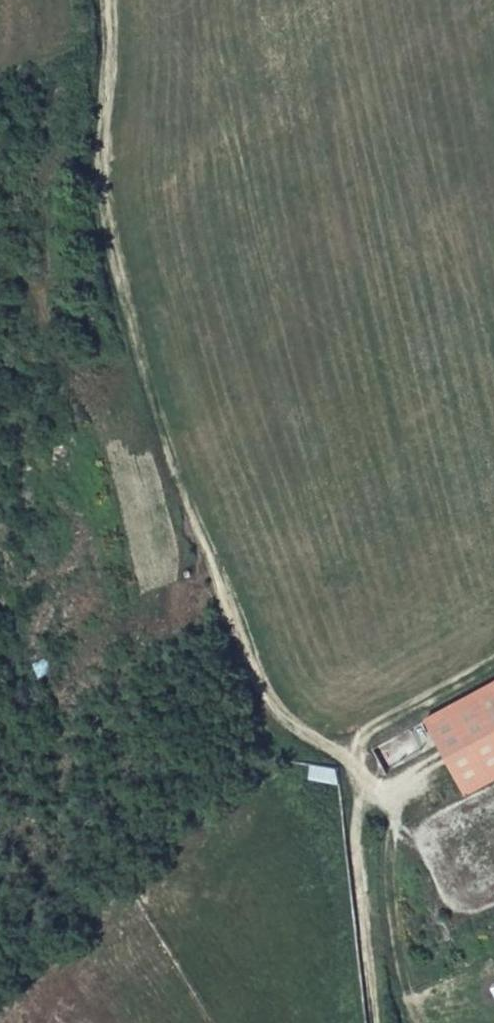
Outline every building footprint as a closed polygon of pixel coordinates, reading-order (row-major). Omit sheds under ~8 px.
[(429,720),(469,794),(493,781),(493,685),(429,720)] [(342,766),(312,763),(310,780),(342,785),(342,766)]
